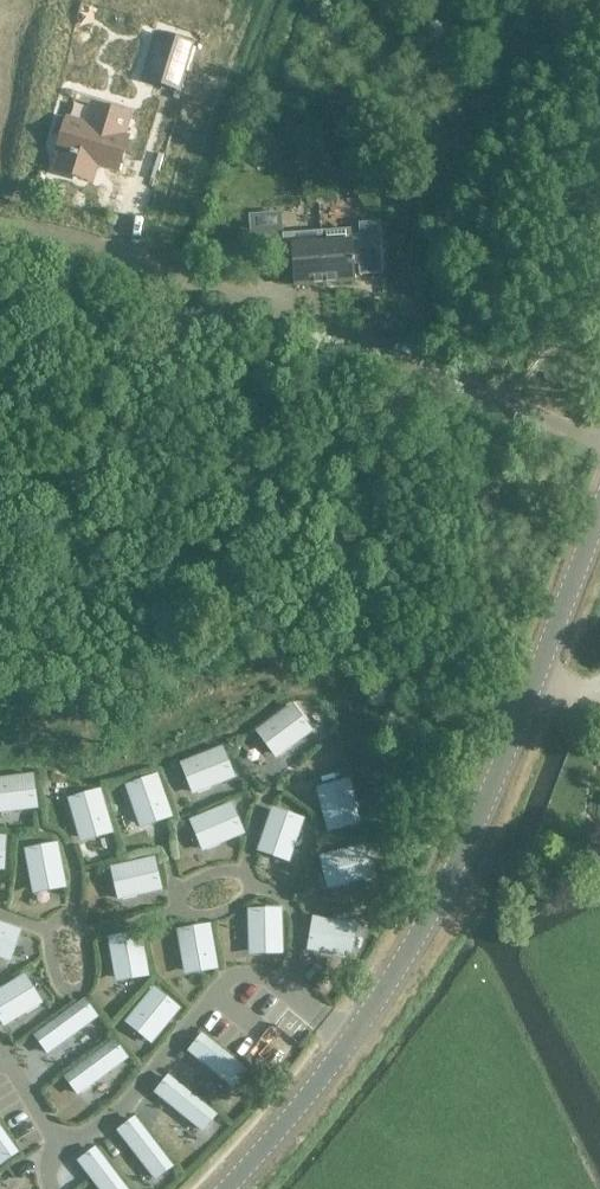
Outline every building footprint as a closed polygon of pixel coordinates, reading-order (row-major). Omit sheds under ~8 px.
[(159,33),(150,62),(166,66),(160,84),(177,89),(182,71),(191,43),(159,33)] [(60,153),(55,169),(79,177),(84,160),(99,165),(116,170),(127,136),(122,135),(128,115),(103,107),(97,127),(83,123),(67,118),(56,152),(60,153)] [(350,229),(321,230),(322,243),(325,283),(354,281),(352,262),(359,262),(360,275),(378,273),(374,222),(359,223),(360,236),(351,236),(350,229)] [(282,229),(267,230),(269,258),(284,257),(283,245),(282,229)] [(292,233),(283,233),(283,245),(284,257),(294,257),(296,285),(325,283),(322,243),(321,230),(292,233)] [(557,377),(546,372),(544,379),(555,383),(557,377)] [(291,745),(310,730),(292,706),(262,728),(273,742),(272,743),(280,754),(292,746),(291,745)] [(221,748),(187,762),(194,778),(192,779),(198,792),(211,787),(210,786),(233,776),(221,748)] [(156,775),(127,785),(135,808),(134,809),(138,822),(152,818),(151,816),(168,810),(156,775)] [(36,806),(32,776),(0,780),(0,812),(12,811),(12,809),(36,806)] [(331,789),(317,793),(321,806),(322,806),(328,830),(358,822),(348,786),(331,790),(331,789)] [(99,790),(69,799),(76,822),(75,823),(79,836),(92,832),(92,831),(109,826),(99,790)] [(230,804),(196,819),(203,835),(202,836),(208,849),(221,843),(220,842),(243,832),(230,804)] [(273,809),(261,845),(278,850),(277,852),(291,856),(295,843),(294,842),(302,819),(273,809)] [(39,846),(24,849),(27,863),(29,863),(33,887),(63,881),(56,844),(39,848),(39,846)] [(325,861),(333,893),(365,885),(357,853),(325,861)] [(153,859),(117,867),(121,884),(119,884),(122,898),(136,895),(136,894),(160,888),(153,859)] [(250,935),(248,935),(248,949),(263,949),(263,947),(281,947),(280,910),(249,910),(250,935)] [(345,956),(345,955),(346,944),(345,944),(348,925),(312,919),(307,949),(332,952),(331,954),(345,956)] [(5,960),(9,946),(8,946),(14,929),(0,924),(0,958),(5,960)] [(208,925),(178,931),(182,955),(181,955),(183,969),(198,967),(197,965),(215,962),(208,925)] [(139,933),(109,938),(113,962),(112,962),(114,976),(128,974),(128,972),(146,969),(139,933)] [(0,991),(0,1017),(4,1024),(25,1011),(26,1013),(38,1005),(30,993),(29,994),(20,978),(0,991)] [(162,1027),(178,1008),(154,988),(131,1017),(144,1029),(143,1030),(155,1039),(164,1028),(162,1027)] [(62,1041),(96,1016),(84,1000),(36,1036),(47,1052),(51,1049),(52,1050),(63,1042),(62,1041)] [(248,1073),(201,1035),(189,1050),(221,1076),(220,1077),(231,1086),(232,1085),(236,1088),(248,1073)] [(126,1057),(115,1041),(66,1077),(77,1093),(81,1090),(82,1092),(94,1083),(93,1082),(126,1057)] [(215,1115),(168,1077),(156,1092),(188,1118),(187,1119),(198,1128),(199,1127),(203,1129),(215,1115)] [(171,1166),(134,1118),(119,1130),(144,1163),(143,1164),(151,1175),(153,1174),(155,1178),(171,1166)] [(16,1152),(0,1130),(0,1163),(16,1152)] [(79,1160),(101,1188),(125,1188),(94,1149),(79,1160)]
